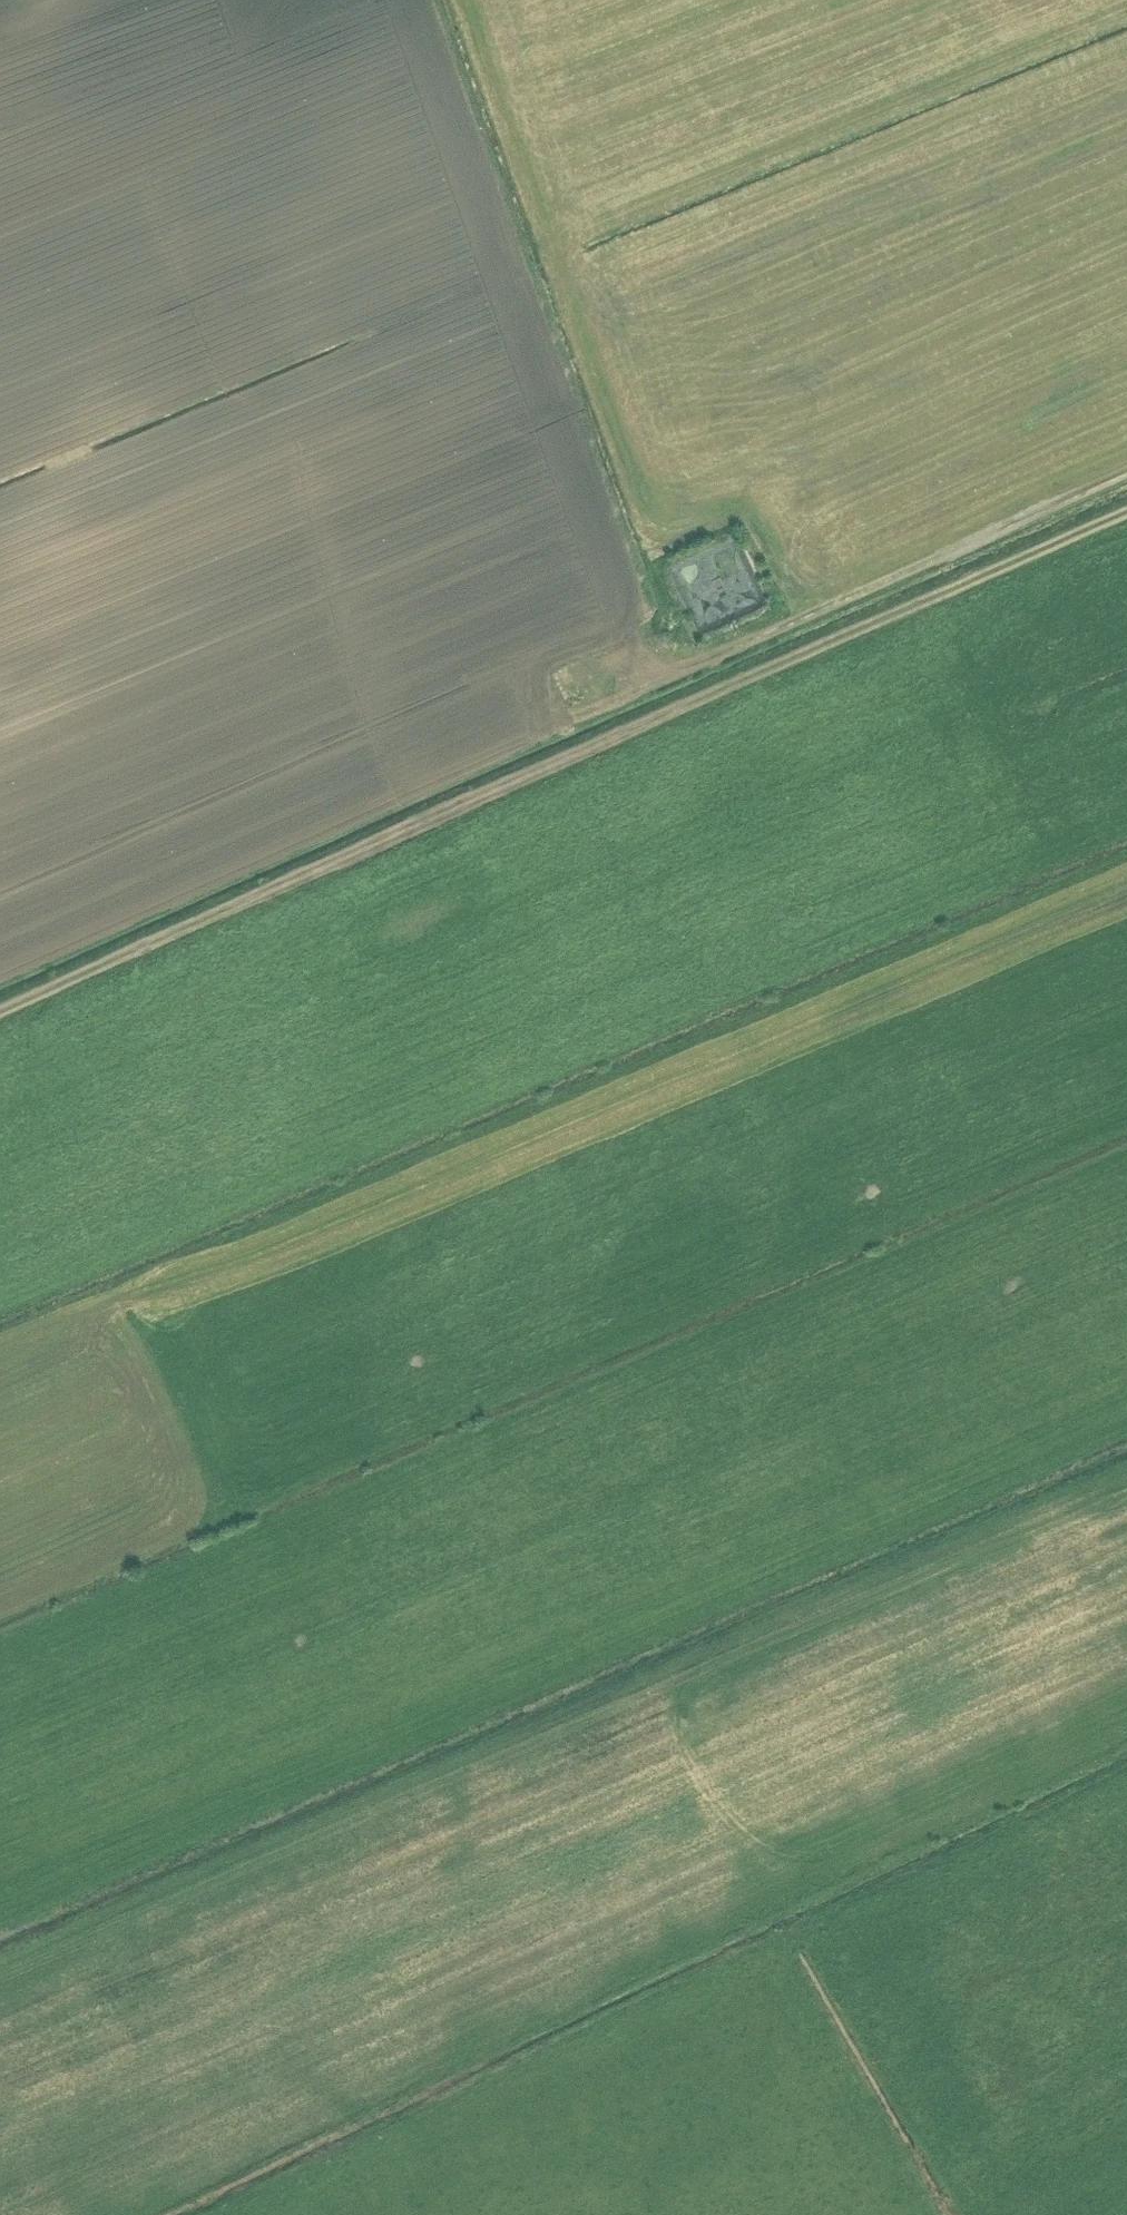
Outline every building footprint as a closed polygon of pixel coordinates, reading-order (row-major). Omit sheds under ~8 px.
[(757,614),(747,575),(721,582),(718,567),(689,575),(702,627),(757,614)]
